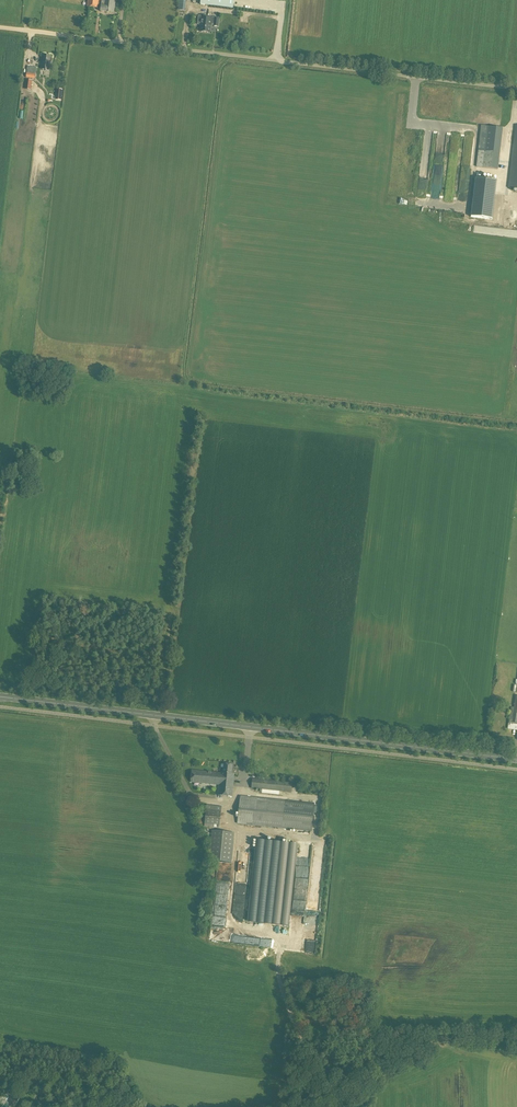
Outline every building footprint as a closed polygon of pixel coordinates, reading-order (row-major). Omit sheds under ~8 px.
[(99,0),(88,0),(87,7),(98,8),(99,0)] [(116,0),(105,0),(104,2),(102,2),(101,12),(114,13),(116,0)] [(200,5),(233,8),(234,0),(201,0),(200,5)] [(218,27),(219,18),(199,16),(198,24),(201,25),(200,32),(210,33),(210,26),(211,26),(211,25),(214,25),(214,26),(218,27)] [(49,70),(51,57),(44,56),(42,69),(49,70)] [(481,135),(480,147),(487,148),(480,149),(479,157),(482,157),(481,157),(489,158),(490,154),(492,154),(492,157),(498,157),(499,144),(494,146),(494,149),(488,148),(489,144),(486,143),(486,141),(486,140),(485,135),(481,135)] [(495,178),(475,175),(473,198),(493,200),(495,178)] [(492,203),(472,201),(471,212),(491,214),(492,203)] [(515,696),(515,698),(509,696),(509,697),(505,696),(504,702),(508,702),(508,704),(514,705),(514,707),(511,707),(509,723),(508,723),(508,729),(516,730),(516,696),(515,696)] [(219,785),(220,773),(192,771),(191,782),(219,785)] [(291,793),(292,783),(252,779),(251,788),(291,793)] [(312,832),(315,804),(240,796),(237,824),(312,832)] [(220,828),(221,811),(206,810),(204,827),(220,828)] [(231,862),(234,833),(212,831),(209,860),(231,862)] [(256,839),(247,922),(289,926),(298,844),(256,839)] [(9,1090),(6,1095),(17,1102),(20,1097),(9,1090)]
